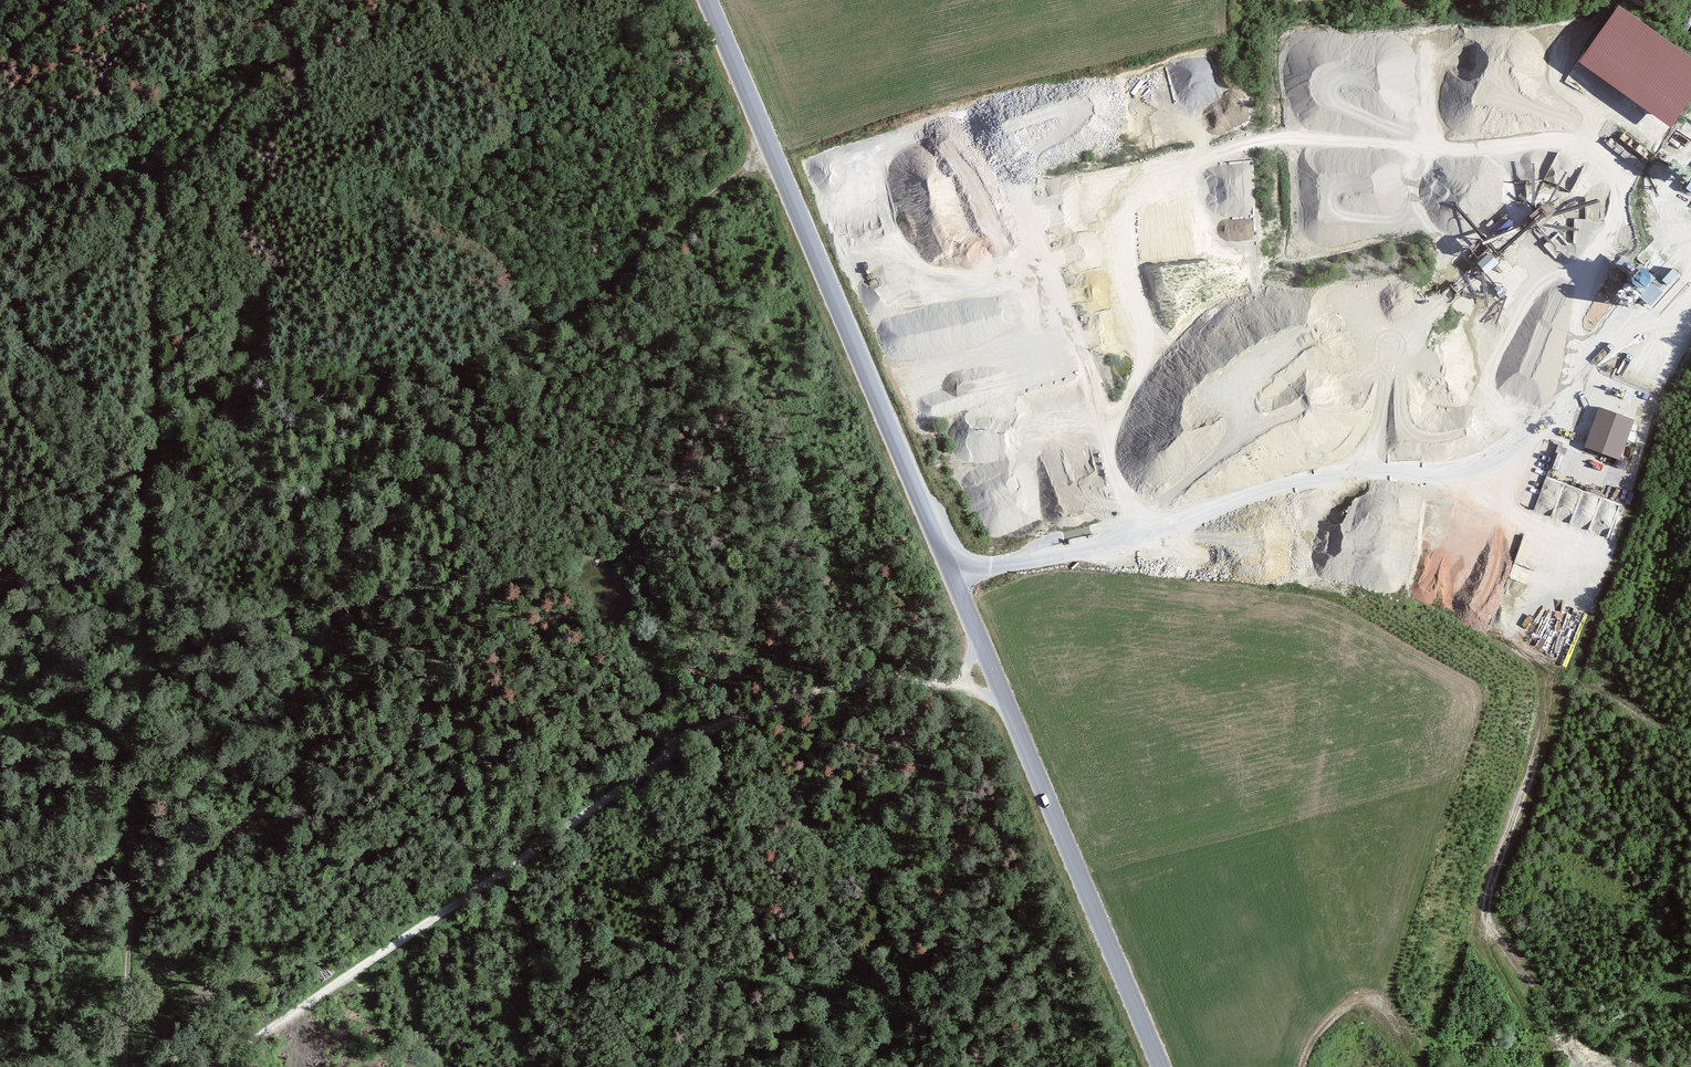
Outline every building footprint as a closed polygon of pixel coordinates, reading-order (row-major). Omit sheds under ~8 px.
[(1580,63),(1670,128),(1690,99),(1690,61),(1620,9),(1598,40),(1580,63)] [(1506,215),(1491,230),(1499,239),(1515,223),(1506,215)] [(1471,230),(1463,237),(1471,245),(1478,238),(1471,230)] [(1490,254),(1478,264),(1486,274),(1498,263),(1490,254)] [(1631,275),(1637,269),(1623,257),(1616,264),(1625,273),(1626,271),(1631,275)] [(1649,281),(1652,283),(1655,280),(1640,265),(1637,269),(1631,275),(1627,279),(1639,290),(1649,281)] [(1674,269),(1663,280),(1667,284),(1678,273),(1674,269)] [(1650,306),(1662,293),(1652,283),(1649,281),(1639,290),(1637,293),(1650,306)] [(1634,420),(1600,407),(1585,446),(1619,459),(1634,420)]
